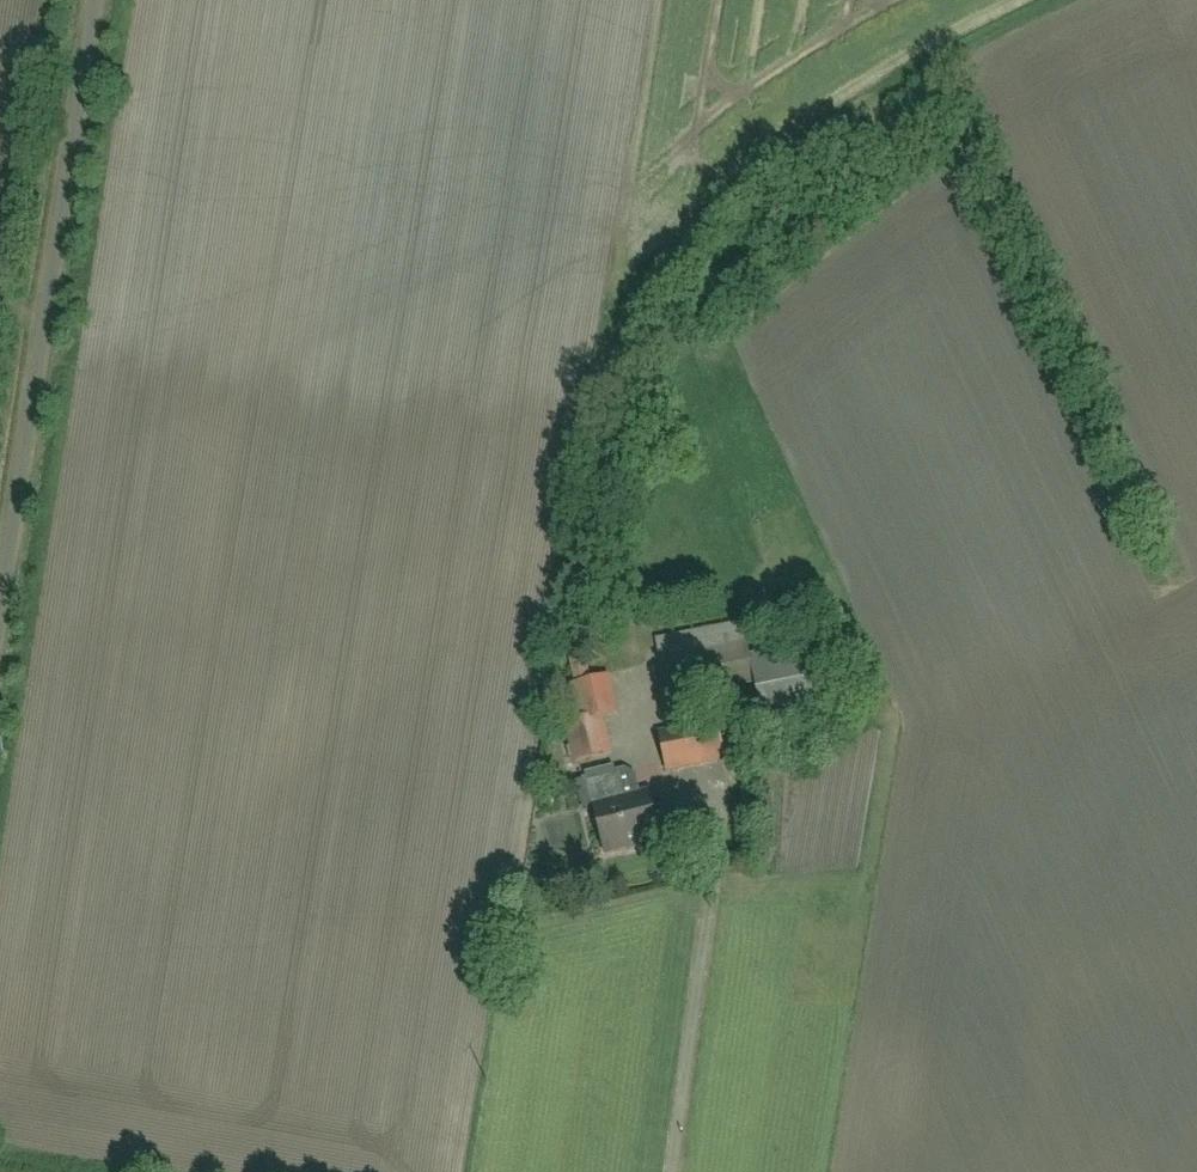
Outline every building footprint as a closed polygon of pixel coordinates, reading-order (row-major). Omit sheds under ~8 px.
[(662,639),(665,673),(747,665),(743,631),(662,639)] [(761,659),(769,720),(829,712),(821,651),(761,659)] [(618,683),(595,686),(599,720),(622,718),(618,683)] [(586,729),(591,763),(618,759),(613,725),(586,729)] [(669,746),(673,778),(730,770),(725,738),(669,746)] [(602,823),(608,857),(665,846),(658,812),(602,823)]
